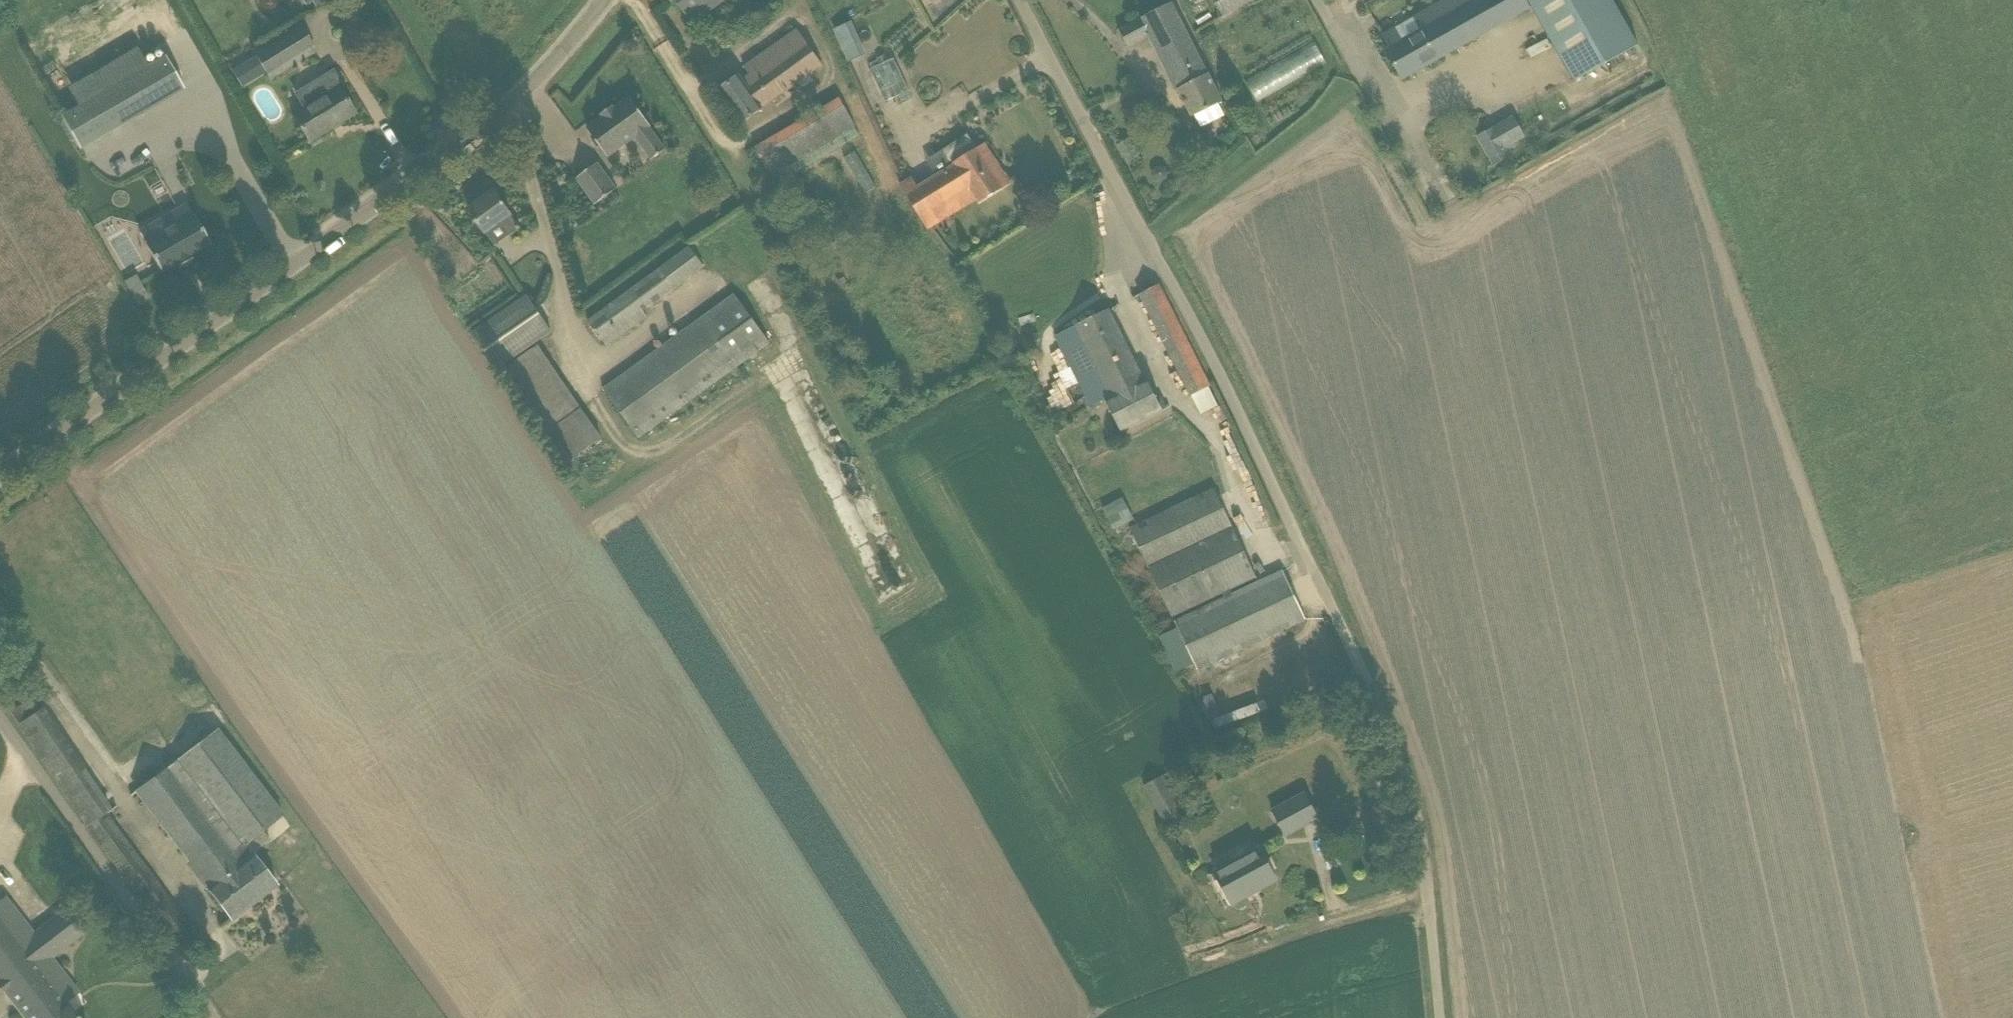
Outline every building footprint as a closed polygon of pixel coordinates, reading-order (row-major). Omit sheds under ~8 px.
[(693,24),(725,0),(674,0),(693,24)] [(1223,16),(1251,0),(1214,0),(1223,16)] [(1503,23),(1490,0),(1444,0),(1380,36),(1388,50),(1387,51),(1403,80),(1503,23)] [(1574,82),(1638,46),(1613,0),(1528,0),(1574,82)] [(1151,35),(1192,117),(1195,116),(1201,128),(1225,116),(1219,104),(1223,102),(1173,3),(1119,29),(1128,47),(1151,35)] [(270,80),(316,52),(298,22),(252,50),(270,80)] [(848,23),(832,29),(839,44),(854,37),(848,23)] [(719,90),(742,124),(823,65),(798,30),(744,67),(750,75),(742,80),(739,76),(719,90)] [(1256,99),(1328,61),(1317,42),(1246,80),(1256,99)] [(168,55),(149,66),(115,85),(135,119),(187,89),(168,55)] [(888,98),(909,90),(895,57),(874,66),(888,98)] [(355,113),(339,88),(343,86),(333,71),(295,93),(303,108),(292,114),(309,141),(355,113)] [(636,138),(644,148),(652,160),(666,150),(650,127),(651,126),(630,97),(615,108),(613,106),(601,115),(603,117),(587,128),(608,157),(636,138)] [(773,179),(860,134),(841,98),(754,143),(773,179)] [(1521,129),(1498,140),(1503,150),(1488,157),(1493,167),(1510,158),(1506,148),(1525,139),(1521,129)] [(978,150),(968,134),(942,151),(953,168),(918,189),(912,179),(901,186),(907,195),(928,230),(978,200),(979,203),(1003,188),(992,170),(999,166),(985,145),(978,150)] [(577,179),(595,205),(617,189),(598,163),(577,179)] [(495,246),(509,236),(520,228),(511,215),(512,215),(495,192),(469,210),(495,246)] [(180,266),(189,261),(192,260),(189,256),(210,244),(194,216),(193,216),(186,204),(162,218),(169,230),(145,244),(161,272),(178,263),(180,266)] [(690,246),(589,321),(607,345),(647,316),(644,311),(704,266),(690,246)] [(150,299),(140,282),(128,279),(124,282),(138,306),(150,299)] [(1160,285),(1140,295),(1191,396),(1210,386),(1160,285)] [(736,295),(604,390),(638,437),(770,342),(736,295)] [(473,334),(497,369),(552,331),(528,296),(473,334)] [(1144,380),(1110,311),(1109,309),(1056,336),(1091,408),(1107,400),(1122,431),(1162,411),(1162,410),(1146,379),(1144,380)] [(1172,616),(1222,592),(1229,589),(1256,576),(1215,490),(1131,529),(1172,616)] [(1111,528),(1133,520),(1124,497),(1102,506),(1111,528)] [(1174,621),(1197,670),(1288,627),(1306,619),(1284,572),(1233,596),(1229,589),(1222,592),(1225,597),(1174,621)] [(137,790),(138,791),(211,886),(207,889),(231,919),(231,920),(232,921),(278,886),(254,855),(271,842),(263,831),(283,816),(217,730),(137,790)] [(1190,810),(1169,773),(1144,786),(1165,823),(1190,810)] [(1273,811),(1286,836),(1318,818),(1305,794),(1273,811)] [(190,928),(106,814),(87,826),(183,956),(207,937),(197,923),(190,928)] [(1215,873),(1232,904),(1277,880),(1260,849),(1215,873)] [(66,1003),(54,988),(66,978),(51,958),(81,935),(63,912),(33,935),(5,898),(0,902),(0,983),(27,1017),(78,1017),(66,1003)]
